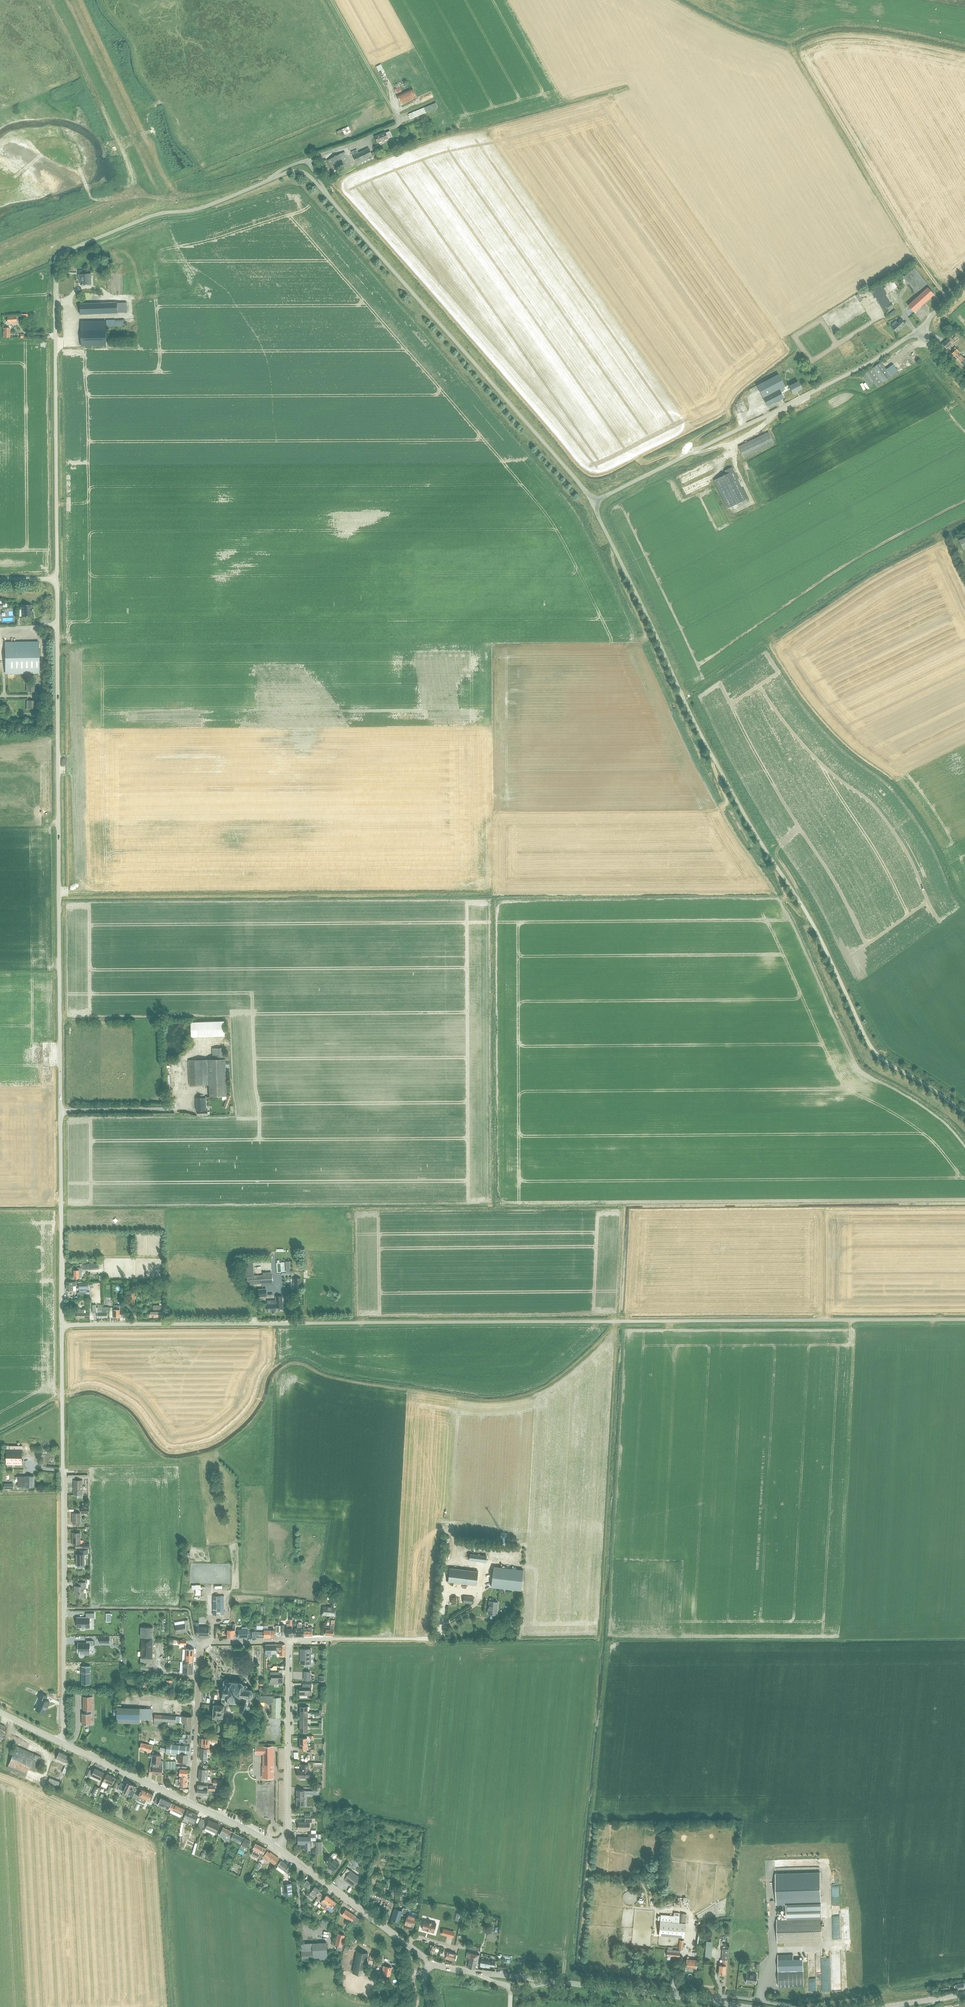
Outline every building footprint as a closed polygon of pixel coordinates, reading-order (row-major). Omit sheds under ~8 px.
[(410,89),(396,96),(401,105),(415,98),(417,97),(412,88),(410,89)] [(415,109),(417,114),(436,108),(435,103),(415,109)] [(342,129),(336,132),(337,134),(343,131),(344,135),(351,132),(348,126),(342,129)] [(378,143),(392,137),(390,131),(375,137),(378,143)] [(358,166),(377,157),(375,152),(371,154),(369,148),(359,153),(357,150),(351,153),(358,166)] [(353,167),(345,152),(327,161),(334,174),(345,169),(346,171),(353,167)] [(321,162),(330,178),(335,176),(326,160),(321,162)] [(915,293),(926,285),(914,269),(903,278),(915,293)] [(84,270),(78,270),(78,275),(79,278),(81,278),(81,285),(91,284),(91,274),(84,274),(84,270)] [(893,290),(891,285),(893,285),(892,281),(888,282),(888,281),(882,283),(886,292),(893,290)] [(885,295),(886,294),(880,285),(871,291),(882,308),(890,303),(885,295)] [(928,287),(908,306),(915,312),(935,294),(928,287)] [(80,314),(127,312),(127,302),(80,304),(80,314)] [(896,320),(892,325),(894,327),(892,328),(897,332),(906,324),(901,319),(900,320),(901,320),(898,323),(896,320)] [(81,321),(81,346),(88,346),(106,346),(106,327),(106,321),(81,321)] [(947,350),(955,343),(951,337),(942,344),(947,350)] [(953,350),(954,352),(952,354),(964,366),(964,359),(964,358),(964,359),(960,355),(961,354),(955,348),(953,350)] [(867,373),(862,377),(870,388),(875,384),(877,386),(878,388),(890,379),(892,378),(881,363),(867,373)] [(784,391),(782,388),(784,387),(778,375),(757,386),(767,407),(783,399),(780,393),(784,391)] [(792,393),(801,389),(798,383),(789,387),(792,393)] [(738,412),(746,409),(742,400),(734,404),(738,412)] [(743,458),(773,444),(768,433),(738,447),(743,458)] [(714,480),(727,508),(747,499),(737,479),(738,479),(732,467),(724,471),(726,474),(714,480)] [(22,609),(22,617),(31,617),(31,611),(32,611),(32,609),(31,609),(31,605),(22,605),(20,605),(20,609),(22,609)] [(28,642),(5,643),(5,661),(5,673),(22,673),(39,672),(39,658),(39,642),(28,642)] [(197,1022),(191,1022),(191,1037),(197,1037),(225,1036),(224,1021),(197,1022)] [(222,1096),(227,1096),(225,1048),(213,1048),(213,1059),(189,1060),(189,1085),(209,1085),(210,1097),(222,1096)] [(198,1115),(208,1115),(208,1110),(207,1110),(206,1097),(196,1098),(197,1110),(198,1110),(198,1115)] [(253,1261),(241,1262),(242,1275),(254,1274),(253,1261)] [(82,1270),(82,1268),(79,1268),(79,1270),(74,1270),(74,1278),(79,1278),(79,1276),(82,1276),(82,1272),(82,1270)] [(257,1275),(247,1276),(247,1284),(257,1284),(262,1283),(262,1285),(272,1285),(272,1283),(272,1274),(271,1271),(266,1272),(263,1272),(263,1275),(259,1275),(257,1275)] [(76,1290),(76,1285),(76,1282),(67,1282),(67,1290),(73,1290),(76,1290)] [(266,1289),(258,1289),(258,1297),(267,1296),(266,1289)] [(280,1311),(279,1308),(283,1308),(282,1296),(276,1296),(276,1300),(267,1301),(267,1304),(267,1311),(272,1311),(272,1312),(275,1312),(275,1311),(280,1311)] [(165,1317),(165,1312),(161,1312),(161,1307),(160,1307),(160,1305),(153,1305),(154,1312),(150,1312),(150,1317),(158,1317),(165,1317)] [(98,1312),(97,1312),(97,1318),(108,1317),(107,1312),(107,1310),(109,1310),(109,1307),(102,1308),(97,1308),(98,1312)] [(86,1309),(77,1309),(77,1318),(90,1318),(90,1312),(86,1312),(86,1309)] [(7,1445),(7,1449),(7,1464),(22,1464),(23,1445),(7,1445)] [(26,1476),(18,1476),(18,1487),(26,1487),(34,1487),(34,1476),(26,1476)] [(83,1494),(83,1480),(74,1480),(74,1494),(83,1494)] [(89,1543),(80,1543),(80,1533),(73,1533),(73,1544),(76,1544),(76,1548),(89,1548),(89,1543)] [(88,1549),(78,1550),(78,1554),(77,1554),(77,1567),(85,1567),(84,1554),(88,1554),(88,1549)] [(491,1587),(521,1590),(523,1570),(494,1566),(491,1587)] [(476,1585),(478,1571),(450,1568),(448,1582),(476,1585)] [(76,1597),(82,1597),(82,1598),(86,1598),(86,1593),(84,1593),(84,1589),(86,1589),(86,1582),(78,1582),(78,1586),(75,1586),(75,1593),(76,1593),(76,1597)] [(224,1615),(224,1596),(213,1596),(213,1615),(224,1615)] [(488,1613),(496,1614),(498,1602),(493,1601),(493,1598),(490,1598),(488,1613)] [(335,1616),(337,1608),(336,1608),(336,1603),(334,1603),(334,1607),(322,1606),(322,1615),(335,1616)] [(77,1617),(77,1627),(78,1627),(82,1627),(85,1627),(85,1628),(87,1628),(89,1628),(89,1627),(90,1627),(90,1621),(90,1620),(90,1617),(91,1617),(95,1617),(95,1616),(95,1613),(90,1613),(86,1613),(86,1615),(86,1617),(82,1617),(77,1617)] [(185,1623),(175,1625),(177,1633),(187,1631),(186,1629),(189,1629),(188,1620),(184,1620),(185,1623)] [(335,1624),(335,1620),(331,1620),(331,1624),(330,1629),(326,1629),(325,1635),(333,1635),(334,1624),(335,1624)] [(209,1635),(209,1627),(199,1627),(199,1622),(196,1622),(196,1627),(197,1627),(197,1635),(209,1635)] [(295,1628),(295,1636),(304,1636),(304,1628),(302,1628),(302,1624),(298,1624),(298,1628),(295,1628)] [(268,1626),(264,1625),(264,1637),(270,1637),(275,1637),(275,1630),(270,1630),(270,1628),(268,1628),(268,1626)] [(256,1630),(256,1626),(248,1626),(248,1629),(248,1637),(256,1637),(256,1630)] [(153,1664),(154,1627),(142,1627),(142,1637),(141,1663),(153,1664)] [(304,1628),(304,1636),(312,1636),(312,1627),(308,1627),(308,1629),(306,1629),(306,1628),(304,1628)] [(248,1637),(248,1629),(238,1629),(238,1638),(248,1637)] [(78,1643),(78,1647),(78,1651),(80,1651),(84,1651),(85,1651),(85,1653),(85,1654),(87,1654),(90,1654),(90,1651),(90,1648),(90,1645),(92,1645),(93,1645),(93,1643),(93,1641),(90,1641),(87,1641),(87,1643),(83,1643),(78,1643)] [(280,1644),(266,1645),(266,1654),(266,1656),(266,1657),(270,1657),(269,1653),(277,1653),(277,1652),(280,1652),(280,1656),(285,1656),(285,1644),(280,1644)] [(186,1649),(185,1661),(193,1662),(194,1649),(186,1649)] [(306,1650),(301,1650),(301,1652),(303,1652),(303,1655),(301,1655),(300,1663),(305,1663),(310,1663),(310,1658),(313,1658),(313,1654),(311,1654),(311,1649),(306,1649),(306,1650)] [(193,1662),(183,1661),(183,1673),(193,1674),(193,1662)] [(82,1666),(82,1670),(82,1672),(82,1673),(82,1678),(82,1684),(87,1684),(91,1684),(90,1684),(90,1679),(90,1673),(91,1673),(91,1672),(90,1672),(90,1668),(90,1667),(90,1666),(91,1666),(85,1666),(82,1666)] [(280,1672),(279,1672),(270,1672),(270,1675),(272,1675),(271,1679),(270,1679),(270,1684),(282,1684),(282,1686),(283,1686),(283,1675),(280,1675),(280,1672)] [(227,1706),(228,1707),(229,1701),(231,1702),(232,1702),(232,1703),(235,1703),(236,1703),(236,1702),(240,1702),(240,1707),(245,1707),(244,1708),(252,1709),(253,1701),(250,1701),(251,1698),(251,1697),(253,1695),(254,1696),(254,1695),(253,1695),(253,1692),(254,1691),(253,1691),(251,1689),(252,1688),(251,1688),(251,1689),(248,1688),(247,1685),(248,1685),(247,1684),(247,1685),(244,1685),(247,1682),(245,1679),(242,1682),(242,1681),(241,1682),(238,1682),(238,1681),(237,1681),(234,1680),(234,1681),(233,1681),(229,1681),(227,1679),(227,1678),(227,1679),(224,1680),(223,1680),(224,1681),(224,1683),(223,1683),(222,1687),(221,1687),(221,1695),(222,1695),(222,1698),(222,1701),(221,1701),(222,1701),(225,1703),(225,1705),(225,1706),(227,1706)] [(304,1687),(299,1687),(299,1695),(312,1695),(312,1691),(311,1691),(311,1688),(312,1688),(312,1684),(304,1684),(304,1687)] [(48,1707),(50,1702),(46,1700),(47,1696),(40,1693),(38,1697),(41,1698),(36,1709),(44,1713),(47,1707),(48,1707)] [(260,1695),(256,1695),(256,1702),(260,1702),(269,1702),(269,1704),(272,1704),(272,1717),(281,1717),(281,1697),(276,1697),(276,1696),(260,1695)] [(93,1710),(93,1696),(83,1696),(83,1710),(84,1710),(84,1713),(82,1713),(82,1724),(92,1724),(91,1713),(90,1713),(90,1710),(93,1710)] [(225,1705),(214,1704),(213,1717),(219,1718),(218,1718),(217,1722),(233,1723),(234,1719),(229,1718),(229,1717),(226,1717),(225,1718),(223,1718),(224,1713),(226,1714),(227,1706),(225,1706),(225,1705)] [(117,1722),(140,1723),(140,1719),(151,1719),(152,1708),(117,1707),(117,1709),(114,1709),(113,1715),(117,1715),(117,1722)] [(179,1722),(180,1716),(155,1714),(154,1724),(163,1725),(163,1721),(176,1722),(179,1722)] [(180,1723),(183,1723),(185,1723),(185,1730),(191,1730),(192,1716),(181,1715),(181,1718),(180,1718),(180,1723)] [(190,1742),(191,1734),(184,1734),(184,1737),(181,1737),(180,1737),(180,1741),(183,1742),(183,1743),(186,1743),(186,1742),(190,1742)] [(217,1742),(217,1738),(209,1738),(209,1739),(202,1738),(202,1746),(209,1746),(209,1740),(212,1741),(212,1742),(217,1742)] [(151,1751),(153,1745),(141,1742),(140,1748),(151,1751)] [(188,1763),(190,1746),(181,1745),(176,1744),(167,1743),(166,1754),(177,1755),(177,1753),(179,1753),(178,1761),(188,1763)] [(35,1772),(42,1757),(17,1746),(8,1768),(26,1776),(29,1769),(35,1772)] [(263,1778),(273,1777),(273,1766),(272,1766),(272,1752),(273,1752),(273,1746),(256,1746),(256,1753),(264,1753),(264,1766),(263,1766),(263,1778)] [(211,1752),(211,1749),(207,1748),(201,1748),(200,1759),(206,1759),(207,1752),(211,1752)] [(59,1751),(56,1758),(55,1760),(66,1765),(62,1772),(65,1774),(69,1766),(69,1765),(71,1760),(66,1758),(67,1755),(59,1751)] [(161,1760),(161,1755),(153,1754),(153,1755),(152,1754),(151,1763),(155,1764),(155,1767),(153,1766),(152,1773),(162,1774),(163,1767),(163,1765),(163,1761),(161,1760)] [(309,1777),(309,1770),(308,1770),(308,1765),(302,1765),(302,1770),(298,1770),(298,1777),(309,1777)] [(187,1766),(178,1766),(178,1768),(180,1769),(179,1775),(188,1775),(188,1769),(187,1769),(187,1766)] [(101,1780),(104,1772),(95,1768),(93,1772),(91,1771),(92,1770),(88,1769),(86,1775),(89,1776),(90,1775),(101,1780)] [(207,1780),(208,1776),(208,1771),(210,1771),(210,1769),(200,1769),(199,1780),(207,1780)] [(112,1785),(115,1778),(107,1773),(101,1785),(106,1788),(108,1783),(112,1785)] [(188,1776),(187,1776),(180,1776),(180,1779),(176,1779),(175,1785),(187,1786),(188,1776)] [(58,1786),(60,1781),(50,1777),(48,1781),(58,1786)] [(135,1798),(136,1796),(137,1794),(134,1793),(137,1787),(128,1782),(126,1785),(121,1782),(117,1790),(123,1793),(122,1795),(126,1797),(127,1795),(130,1796),(130,1794),(133,1795),(132,1797),(135,1798)] [(207,1795),(208,1785),(198,1784),(197,1794),(207,1795)] [(138,1796),(136,1796),(135,1798),(136,1800),(145,1804),(147,1799),(150,1801),(154,1794),(142,1789),(138,1796)] [(305,1790),(297,1790),(297,1805),(305,1805),(305,1794),(318,1794),(318,1791),(305,1791),(305,1790)] [(171,1809),(174,1804),(172,1803),(161,1798),(157,1796),(154,1802),(169,1809),(169,1808),(171,1809)] [(174,1804),(171,1809),(182,1815),(185,1809),(174,1804)] [(187,1810),(184,1818),(190,1821),(190,1822),(194,1824),(194,1823),(198,1815),(187,1810)] [(203,1827),(206,1820),(203,1819),(202,1818),(198,1827),(202,1829),(203,1827)] [(298,1822),(298,1829),(310,1829),(310,1822),(312,1822),(312,1818),(305,1818),(305,1822),(298,1822)] [(206,1820),(203,1827),(205,1829),(205,1830),(215,1835),(220,1825),(209,1820),(208,1821),(206,1820)] [(223,1827),(220,1834),(225,1837),(224,1839),(229,1841),(231,1838),(234,1832),(223,1827)] [(244,1837),(234,1832),(231,1838),(229,1841),(229,1842),(231,1843),(232,1841),(237,1844),(238,1842),(241,1843),(244,1837)] [(316,1833),(311,1833),(309,1833),(309,1837),(298,1837),(298,1844),(305,1844),(305,1850),(310,1850),(310,1844),(311,1844),(311,1840),(316,1840),(316,1833)] [(247,1847),(250,1841),(245,1838),(239,1848),(245,1851),(247,1847)] [(266,1849),(256,1843),(253,1848),(252,1850),(251,1855),(260,1859),(266,1849)] [(275,1864),(279,1858),(271,1852),(270,1853),(267,1851),(263,1857),(266,1859),(267,1858),(275,1864)] [(332,1854),(330,1856),(328,1859),(328,1858),(327,1859),(327,1860),(325,1862),(331,1867),(330,1868),(333,1871),(340,1863),(334,1859),(336,1856),(336,1855),(335,1854),(335,1853),(334,1853),(333,1853),(332,1854)] [(278,1866),(276,1868),(283,1873),(285,1871),(288,1873),(292,1868),(281,1860),(277,1865),(278,1866)] [(347,1868),(341,1877),(344,1879),(354,1886),(359,1879),(360,1878),(351,1870),(347,1868)] [(821,1871),(776,1872),(777,1904),(787,1904),(822,1903),(821,1871)] [(310,1890),(313,1885),(307,1880),(303,1885),(310,1890)] [(283,1884),(284,1895),(292,1895),(291,1883),(283,1884)] [(320,1890),(315,1886),(308,1895),(313,1899),(316,1895),(320,1890)] [(324,1909),(332,1898),(327,1894),(320,1903),(323,1904),(321,1907),(324,1909)] [(337,1902),(332,1898),(324,1909),(326,1911),(328,1908),(332,1912),(335,1908),(333,1907),(337,1902)] [(822,1918),(822,1903),(787,1904),(787,1918),(787,1919),(822,1918)] [(405,1916),(407,1909),(403,1908),(402,1910),(395,1908),(391,1919),(399,1922),(401,1914),(405,1916)] [(356,1924),(360,1919),(356,1916),(346,1909),(342,1915),(356,1924)] [(408,1914),(405,1924),(413,1926),(416,1915),(417,1912),(412,1911),(411,1914),(408,1913),(408,1914)] [(840,1940),(849,1940),(848,1911),(840,1911),(840,1940)] [(684,1937),(685,1923),(679,1922),(680,1916),(661,1914),(659,1935),(684,1937)] [(329,1929),(332,1924),(323,1918),(320,1923),(329,1929)] [(778,1943),(822,1941),(822,1918),(787,1919),(777,1919),(778,1943)] [(430,1931),(434,1932),(436,1923),(425,1920),(422,1929),(426,1930),(430,1931)] [(341,1950),(345,1935),(338,1933),(335,1945),(338,1945),(337,1949),(341,1950)] [(313,1960),(327,1959),(327,1942),(301,1943),(302,1959),(313,1958),(313,1960)] [(729,1948),(723,1948),(722,1959),(723,1959),(722,1965),(719,1965),(719,1973),(720,1973),(720,1974),(722,1974),(722,1973),(725,1974),(726,1965),(727,1966),(728,1953),(729,1948)] [(364,1975),(368,1953),(357,1951),(353,1973),(364,1975)] [(456,1954),(447,1951),(444,1951),(442,1955),(446,1956),(445,1958),(452,1960),(451,1964),(455,1965),(456,1961),(455,1960),(456,1954)] [(830,1990),(840,1990),(839,1962),(829,1963),(829,1951),(820,1952),(821,1991),(830,1991),(830,1990)] [(477,1964),(479,1954),(467,1952),(466,1958),(470,1959),(468,1967),(475,1969),(476,1963),(477,1964)] [(804,1986),(803,1959),(794,1959),(793,1954),(778,1955),(779,1986),(804,1986)] [(696,1968),(697,1960),(689,1959),(689,1956),(687,1956),(686,1967),(696,1968)] [(481,1959),(480,1965),(480,1967),(489,1968),(490,1966),(494,1967),(495,1962),(481,1959)] [(381,1970),(381,1972),(384,1972),(383,1974),(390,1976),(392,1967),(383,1965),(383,1969),(382,1969),(381,1970)] [(756,1984),(757,1974),(747,1973),(746,1978),(745,1978),(745,1981),(746,1981),(746,1983),(756,1984)]
